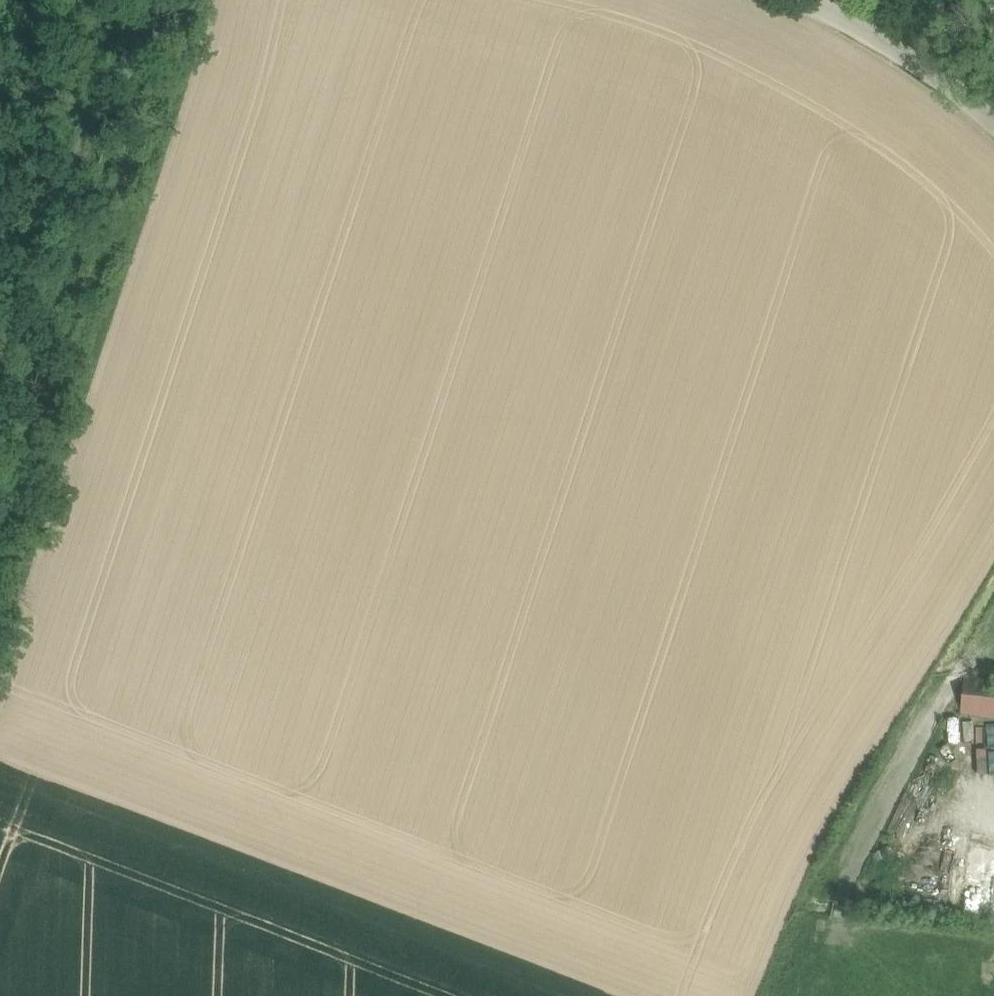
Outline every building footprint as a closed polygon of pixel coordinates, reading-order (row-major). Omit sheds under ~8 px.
[(964,677),(959,713),(993,718),(993,681),(964,677)] [(979,760),(980,767),(990,766),(987,743),(966,745),(967,761),(979,760)]
